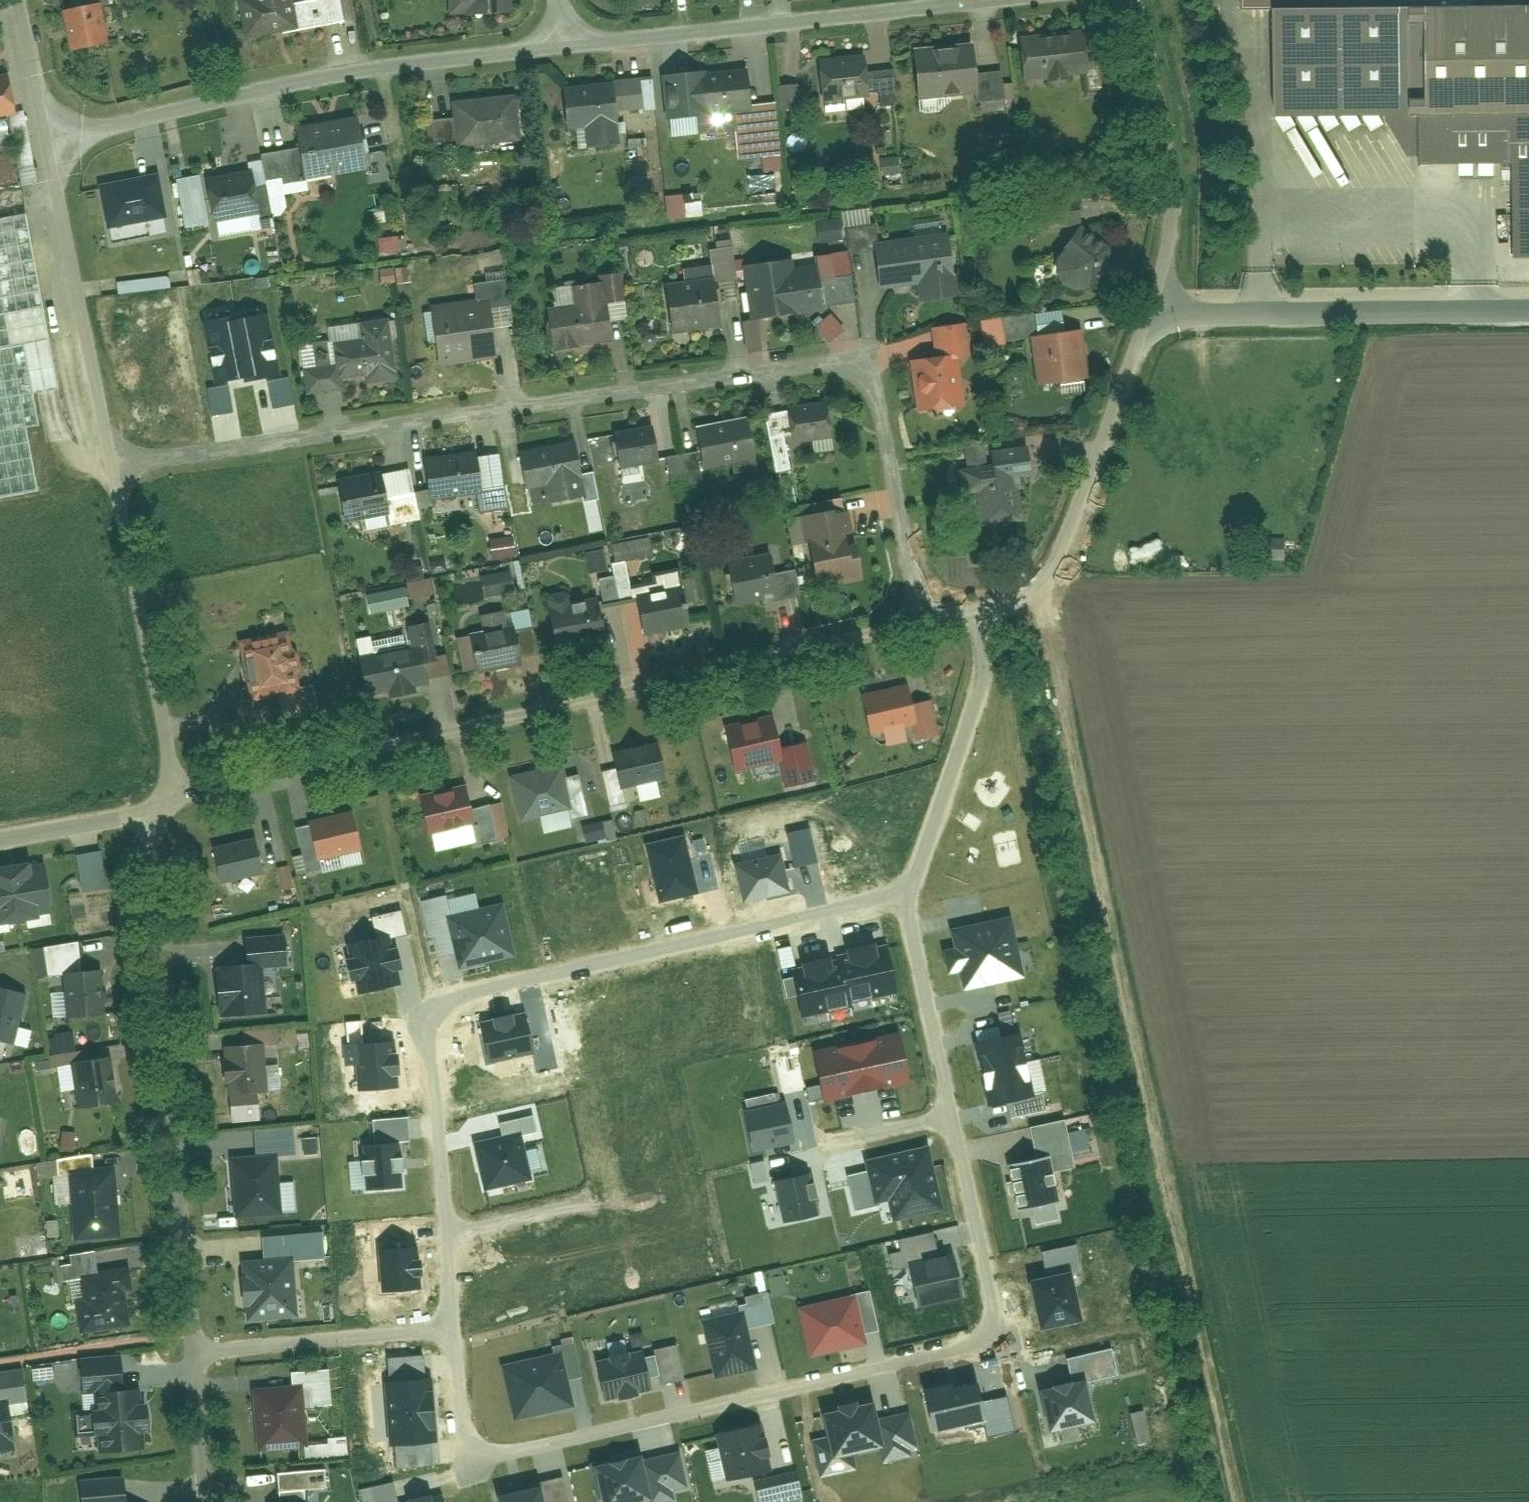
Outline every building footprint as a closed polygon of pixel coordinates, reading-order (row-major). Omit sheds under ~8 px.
[(105,0),(66,8),(74,49),(114,41),(105,0)] [(244,41),(299,30),(294,3),(294,0),(236,0),(244,41)] [(299,30),(348,20),(344,0),(307,0),(294,3),(299,30)] [(447,15),(512,12),(511,0),(447,0),(447,15)] [(1246,10),(1278,10),(1278,114),(1388,115),(1423,165),(1517,160),(1517,112),(1528,112),(1528,0),(1246,0),(1246,10)] [(1089,30),(1024,37),(1029,78),(1084,73),(1095,72),(1093,59),(1089,30)] [(978,41),(917,46),(923,98),(980,92),(985,92),(982,71),(978,41)] [(870,52),(823,57),(828,100),(876,94),(873,70),(870,52)] [(1108,58),(1093,59),(1095,72),(1084,73),(1087,98),(1112,93),(1108,58)] [(752,66),(667,72),(671,115),(674,115),(740,109),(757,107),(757,102),(752,66)] [(895,68),(873,70),(876,94),(899,92),(895,68)] [(1005,69),(982,71),(985,92),(980,92),(981,101),(1009,98),(1005,69)] [(21,112),(14,72),(0,75),(0,116),(21,112)] [(655,75),(619,79),(622,111),(658,108),(655,75)] [(619,79),(567,85),(572,128),(589,127),(592,146),(625,141),(622,111),(619,79)] [(522,92),(456,100),(459,116),(462,138),(463,145),(528,138),(522,92)] [(781,100),(757,102),(757,107),(740,109),(742,127),(738,128),(742,159),(787,155),(781,100)] [(740,109),(674,115),(677,135),(738,128),(742,127),(740,109)] [(1517,112),(1517,160),(1521,255),(1528,255),(1528,112),(1517,112)] [(362,114),(301,125),(304,146),(310,179),(372,167),(362,114)] [(459,116),(429,120),(432,141),(462,138),(459,116)] [(265,152),(266,157),(276,216),(286,215),(292,206),(290,193),(313,190),(310,179),(304,146),(265,152)] [(901,155),(884,156),(886,174),(904,172),(901,155)] [(251,159),(253,169),(257,168),(266,213),(262,213),(263,218),(276,216),(266,157),(251,159)] [(253,169),(208,177),(218,220),(262,213),(266,213),(257,168),(253,169)] [(161,172),(104,183),(111,227),(171,215),(161,172)] [(203,174),(179,178),(188,229),(213,225),(203,174)] [(702,217),(700,194),(665,196),(667,220),(702,217)] [(1081,287),(1116,283),(1117,245),(1086,223),(1063,257),(1061,268),(1066,282),(1081,287)] [(952,230),(879,240),(886,287),(922,283),(925,299),(964,292),(952,230)] [(400,237),(378,238),(379,253),(401,252),(400,237)] [(747,264),(755,318),(828,307),(821,257),(747,264)] [(413,264),(384,268),(386,285),(415,281),(413,264)] [(168,276),(116,283),(118,294),(169,287),(168,276)] [(718,276),(669,282),(677,330),(725,324),(718,276)] [(477,282),(480,299),(492,297),(494,306),(515,304),(510,277),(477,282)] [(552,307),(558,350),(617,339),(607,279),(576,283),(579,303),(552,307)] [(480,299),(436,304),(443,364),(502,356),(494,306),(492,297),(480,299)] [(370,374),(372,382),(402,377),(393,316),(364,321),(367,337),(338,341),(340,362),(343,378),(370,374)] [(823,342),(842,333),(834,316),(815,324),(823,342)] [(275,378),(266,317),(235,321),(244,379),(245,383),(275,378)] [(235,318),(208,322),(217,383),(244,379),(235,321),(235,318)] [(981,348),(1004,345),(1000,318),(977,321),(981,348)] [(331,325),(333,339),(337,338),(338,341),(367,337),(364,321),(331,325)] [(741,322),(744,353),(759,352),(757,321),(741,322)] [(1088,328),(1035,335),(1040,384),(1094,376),(1088,328)] [(305,343),(308,367),(340,362),(338,341),(337,338),(333,339),(305,343)] [(960,352),(914,358),(920,409),(970,402),(960,352)] [(343,378),(340,362),(308,367),(311,393),(344,387),(343,378)] [(290,379),(265,381),(267,408),(292,406),(290,379)] [(209,417),(232,413),(227,385),(204,389),(209,417)] [(793,404),(798,442),(837,436),(832,399),(793,404)] [(752,415),(700,424),(707,464),(760,454),(752,415)] [(657,424),(617,430),(623,467),(663,460),(657,424)] [(525,448),(531,487),(549,484),(553,502),(591,496),(580,437),(525,448)] [(1031,438),(969,446),(974,491),(982,490),(985,523),(1029,516),(1023,476),(1037,474),(1031,438)] [(481,451),(429,459),(435,498),(487,490),(481,451)] [(697,454),(667,456),(670,493),(700,491),(697,454)] [(386,470),(341,478),(350,521),(393,512),(386,470)] [(851,505),(805,512),(821,587),(865,577),(851,505)] [(514,558),(513,538),(489,539),(490,560),(514,558)] [(611,543),(613,562),(652,557),(649,539),(611,543)] [(1285,541),(1268,540),(1267,558),(1284,559),(1285,541)] [(583,554),(589,575),(608,570),(603,549),(583,554)] [(775,551),(733,561),(738,603),(782,595),(775,551)] [(510,573),(479,575),(481,597),(512,594),(510,573)] [(427,582),(407,586),(410,599),(430,595),(427,582)] [(365,594),(367,613),(406,608),(404,589),(365,594)] [(688,594),(645,603),(650,634),(693,624),(688,594)] [(552,607),(560,645),(611,633),(602,597),(552,607)] [(521,626),(474,635),(481,672),(527,663),(521,626)] [(294,631),(245,640),(255,697),(304,689),(294,631)] [(428,644),(364,656),(370,696),(433,683),(428,644)] [(912,681),(867,691),(876,732),(923,721),(912,681)] [(776,713),(728,724),(738,769),(788,757),(776,713)] [(617,743),(626,786),(670,775),(660,733),(617,743)] [(808,741),(787,742),(790,783),(811,782),(808,741)] [(568,763),(515,773),(524,819),(577,808),(568,763)] [(471,783),(424,794),(434,835),(480,822),(471,783)] [(358,809),(313,821),(322,861),(366,849),(358,809)] [(611,820),(582,825),(585,843),(614,837),(611,820)] [(698,894),(686,835),(647,842),(658,902),(698,894)] [(260,837),(217,847),(225,884),(269,872),(260,837)] [(105,850),(81,853),(85,890),(111,886),(105,850)] [(735,865),(743,901),(788,891),(780,855),(735,865)] [(0,869),(0,920),(59,911),(50,860),(0,869)] [(517,956),(505,904),(445,918),(457,969),(517,956)] [(1009,916),(950,929),(964,988),(1022,975),(1009,916)] [(401,984),(390,934),(347,943),(358,994),(401,984)] [(788,970),(801,1018),(896,992),(882,944),(788,970)] [(787,946),(776,949),(780,967),(791,964),(787,946)] [(267,962),(220,964),(223,1016),(271,1013),(267,962)] [(106,969),(66,973),(69,1019),(109,1014),(106,969)] [(0,984),(0,1038),(10,1041),(17,1043),(22,1025),(30,992),(0,984)] [(1001,1033),(1014,1028),(1010,1016),(997,1021),(1001,1033)] [(36,1028),(22,1025),(17,1043),(32,1046),(36,1028)] [(898,1032),(809,1051),(820,1097),(908,1077),(898,1032)] [(1018,1033),(976,1042),(988,1097),(1030,1088),(1018,1033)] [(6,1059),(10,1041),(0,1038),(0,1057),(6,1059)] [(269,1041),(226,1044),(230,1094),(271,1091),(269,1041)] [(68,1052),(53,1053),(56,1091),(71,1090),(68,1052)] [(116,1056),(76,1063),(82,1107),(121,1100),(116,1056)] [(745,1110),(753,1149),(794,1141),(786,1102),(745,1110)] [(73,1150),(73,1132),(61,1132),(61,1150),(73,1150)] [(530,1179),(522,1132),(473,1142),(482,1188),(530,1179)] [(403,1187),(398,1142),(360,1146),(365,1191),(403,1187)] [(943,1210),(928,1148),(866,1162),(875,1202),(887,1199),(893,1222),(943,1210)] [(277,1156),(234,1159),(238,1214),(280,1211),(277,1156)] [(1050,1156),(1011,1165),(1020,1207),(1059,1199),(1050,1156)] [(748,1163),(752,1183),(766,1180),(762,1160),(748,1163)] [(118,1164),(74,1169),(78,1240),(125,1235),(118,1164)] [(821,1216),(810,1173),(772,1184),(783,1226),(821,1216)] [(423,1286),(420,1246),(376,1250),(379,1290),(423,1286)] [(907,1265),(917,1308),(962,1297),(952,1254),(907,1265)] [(296,1255),(245,1260),(249,1319),(303,1313),(296,1255)] [(134,1268),(86,1275),(88,1298),(79,1298),(85,1332),(135,1325),(130,1290),(137,1289),(134,1268)] [(1083,1321),(1071,1271),(1029,1281),(1041,1331),(1083,1321)] [(851,1295),(800,1307),(811,1358),(863,1346),(851,1295)] [(743,1312),(705,1321),(718,1379),(756,1370),(743,1312)] [(640,1350),(598,1360),(608,1402),(650,1392),(640,1350)] [(560,1353),(503,1367),(516,1419),(573,1405),(560,1353)] [(1083,1373),(1041,1383),(1051,1425),(1093,1415),(1083,1373)] [(430,1376),(383,1380),(388,1445),(435,1442),(430,1376)] [(923,1392),(933,1433),(986,1420),(976,1379),(923,1392)] [(307,1383),(257,1387),(262,1449),(312,1444),(307,1383)] [(144,1386),(98,1390),(102,1452),(149,1447),(144,1386)] [(0,1397),(0,1452),(19,1449),(11,1395),(0,1397)] [(1003,1422),(1012,1420),(1008,1397),(998,1400),(1003,1422)] [(831,1458),(884,1445),(874,1404),(858,1408),(857,1403),(837,1408),(838,1413),(822,1417),(831,1458)] [(1146,1411),(1131,1412),(1133,1442),(1149,1441),(1146,1411)] [(759,1419),(717,1428),(727,1474),(769,1465),(759,1419)] [(592,1467),(600,1501),(638,1501),(649,1499),(640,1456),(592,1467)] [(800,1498),(795,1479),(752,1489),(756,1501),(786,1501),(800,1498)] [(494,1494),(495,1501),(540,1501),(536,1484),(494,1494)] [(361,1501),(372,1501),(368,1487),(358,1489),(361,1501)] [(263,1496),(264,1501),(314,1501),(313,1491),(263,1496)] [(401,1501),(442,1501),(440,1493),(401,1501)]
